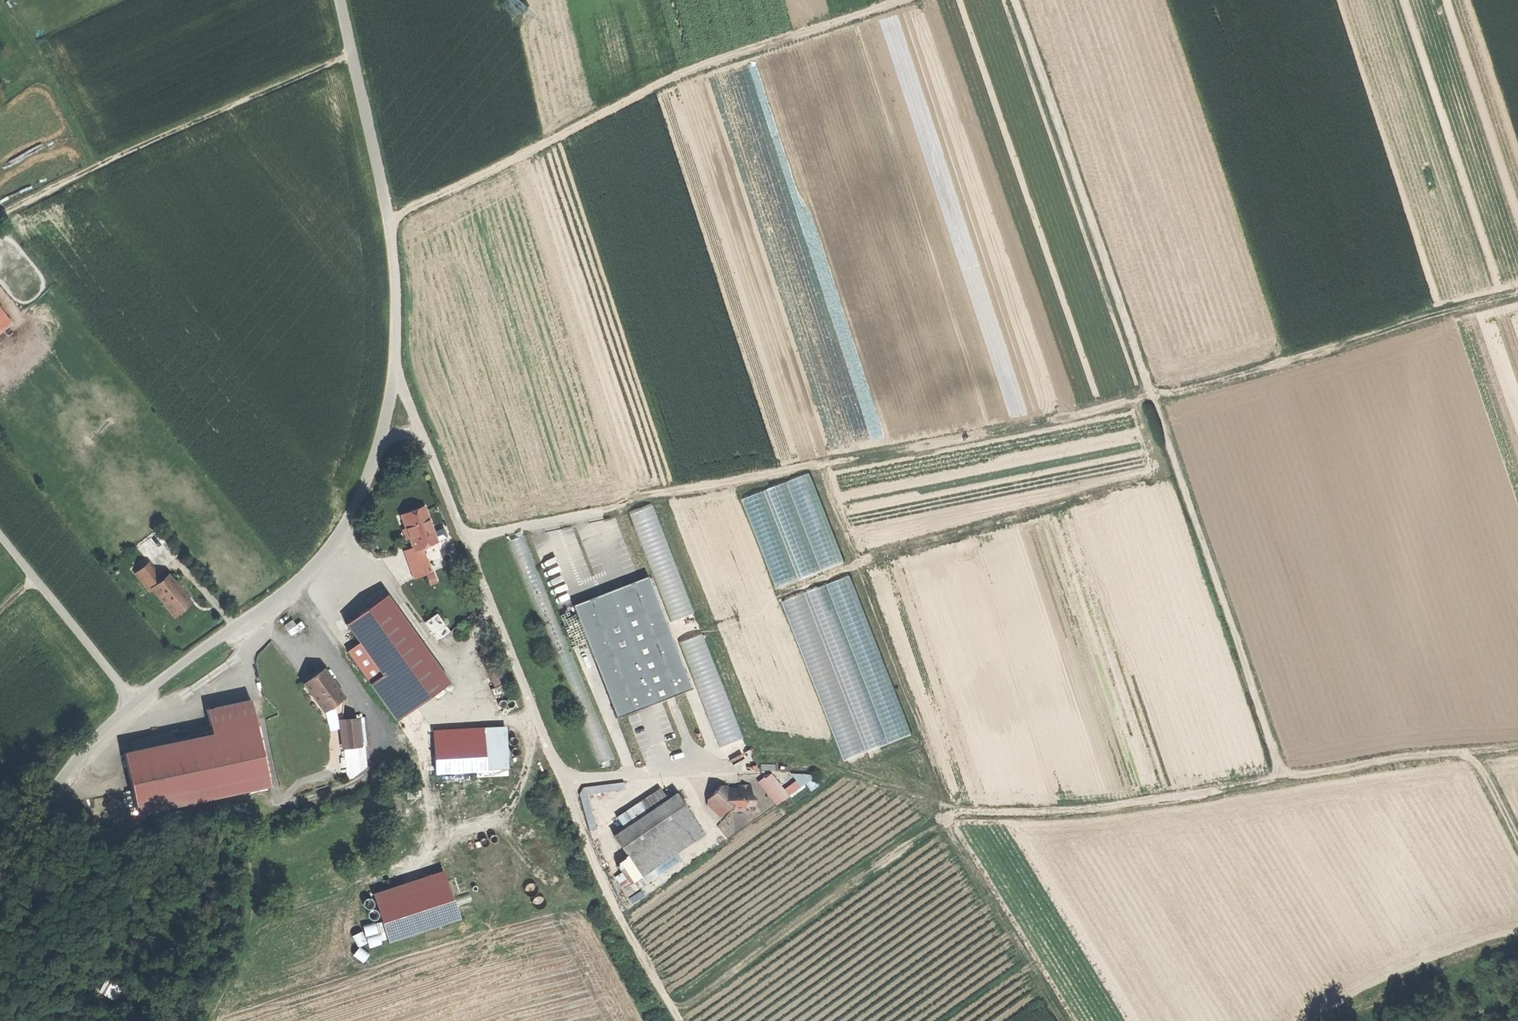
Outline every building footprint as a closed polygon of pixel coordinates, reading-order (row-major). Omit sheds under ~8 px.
[(10,318),(0,306),(0,326),(10,318)] [(777,587),(846,563),(814,472),(745,496),(777,587)] [(630,514),(670,621),(693,613),(652,505),(630,514)] [(424,508),(401,518),(412,547),(414,550),(421,547),(431,543),(427,533),(433,531),(424,508)] [(431,571),(421,547),(414,550),(412,547),(404,551),(414,578),(431,571)] [(176,608),(193,595),(172,567),(164,573),(150,556),(136,566),(151,585),(155,581),(176,608)] [(787,598),(842,760),(911,737),(857,575),(787,598)] [(647,576),(632,582),(670,680),(679,676),(684,691),(692,688),(647,576)] [(588,599),(632,712),(684,691),(679,676),(670,680),(632,582),(588,599)] [(359,644),(381,675),(423,646),(386,595),(345,624),(359,644)] [(616,718),(632,712),(588,599),(572,605),(616,718)] [(426,621),(438,640),(452,631),(439,612),(426,621)] [(284,625),(287,629),(295,624),(291,620),(284,625)] [(741,740),(707,632),(684,640),(718,747),(741,740)] [(423,645),(423,646),(381,675),(359,644),(347,653),(396,721),(449,683),(423,645)] [(318,664),(299,679),(324,712),(343,697),(318,664)] [(500,666),(489,671),(497,686),(507,680),(500,666)] [(124,753),(137,814),(270,786),(251,700),(206,710),(212,734),(124,753)] [(357,719),(341,720),(345,748),(360,746),(357,719)] [(484,728),(433,730),(436,772),(486,769),(484,728)] [(759,781),(778,806),(803,787),(797,779),(786,788),(772,771),(759,781)] [(626,782),(583,787),(588,829),(595,828),(591,793),(627,789),(626,782)] [(721,785),(706,800),(723,814),(733,805),(733,811),(744,811),(744,806),(754,806),(754,795),(751,796),(751,785),(737,785),(737,791),(730,791),(721,785)] [(613,836),(641,876),(702,834),(674,794),(613,836)] [(555,867),(564,860),(558,852),(549,859),(555,867)] [(559,878),(571,873),(567,863),(555,868),(559,878)] [(446,872),(378,895),(393,941),(462,918),(446,872)]
